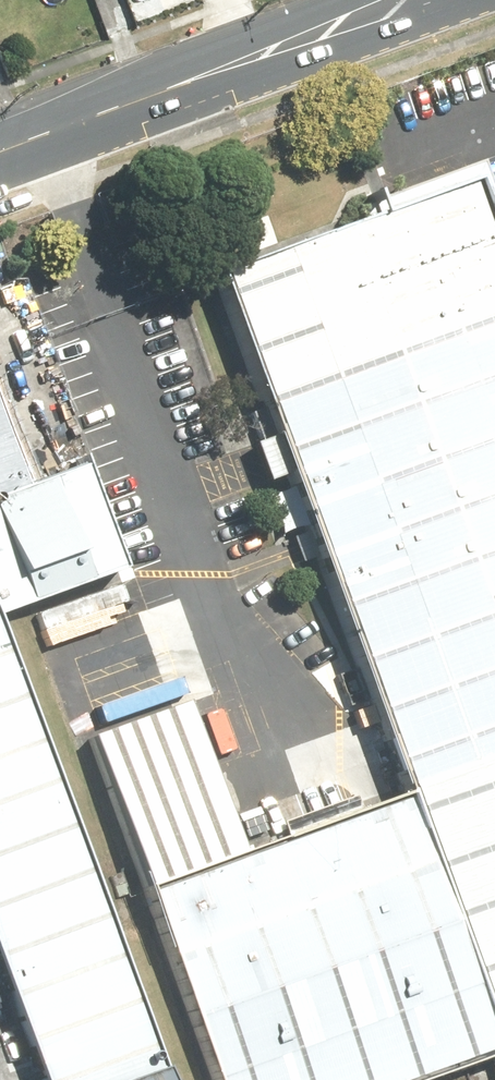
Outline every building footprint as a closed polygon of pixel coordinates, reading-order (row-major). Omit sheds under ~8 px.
[(479,180),(213,273),(394,788),(488,1055),(494,1052),(494,226),(479,180)] [(115,571),(73,464),(22,484),(0,426),(0,615),(115,571)] [(174,1062),(0,616),(0,941),(51,1079),(122,1079),(174,1062)] [(87,738),(141,883),(228,850),(175,706),(87,738)] [(488,1055),(394,788),(228,850),(141,883),(215,1079),(411,1079),(488,1055)] [(174,1062),(122,1079),(181,1079),(174,1062)]
